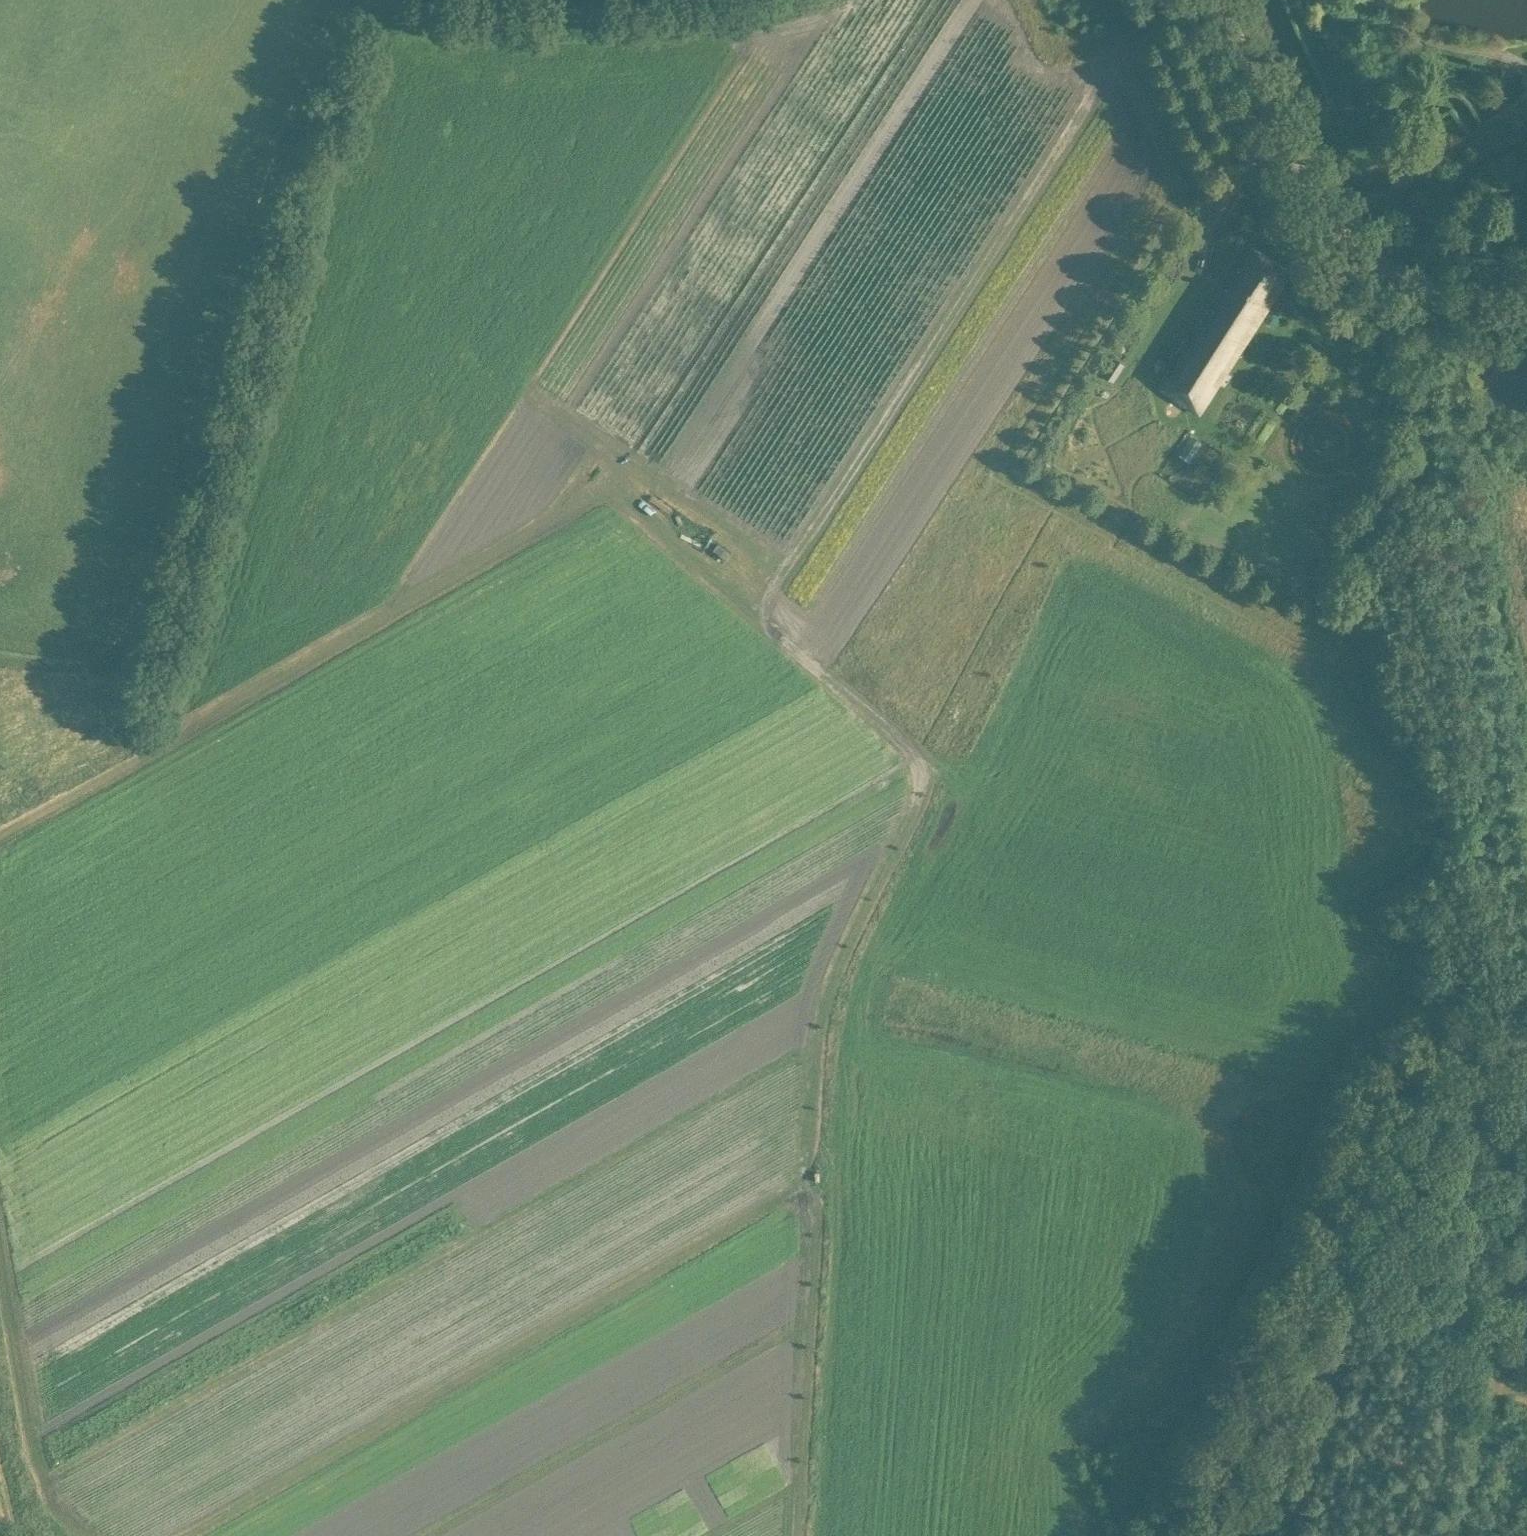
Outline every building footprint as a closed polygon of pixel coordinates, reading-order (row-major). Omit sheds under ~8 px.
[(1160,390),(1199,414),(1291,271),(1252,246),(1160,390)] [(1315,582),(1323,581),(1329,580),(1327,565),(1324,565),(1312,567),(1315,582)]
